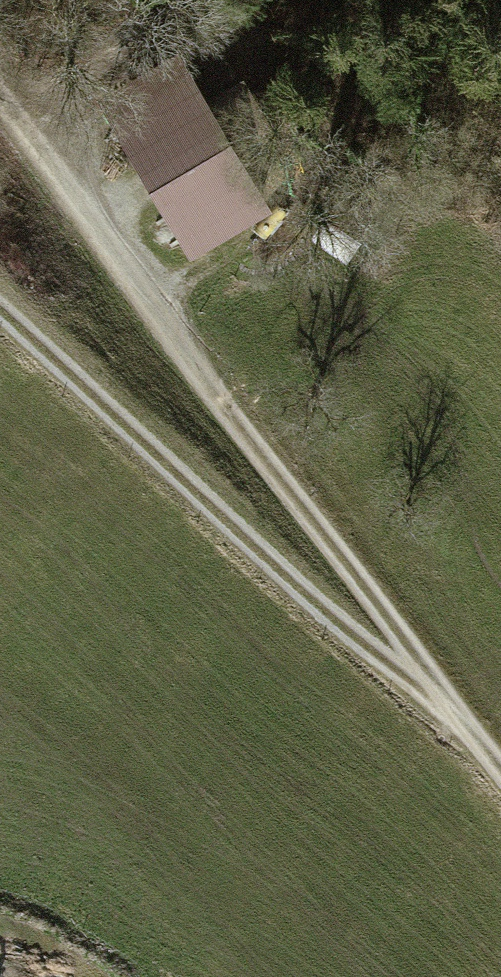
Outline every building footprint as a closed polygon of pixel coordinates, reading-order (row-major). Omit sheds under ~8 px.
[(222,126),(145,170),(205,275),(282,232),(222,126)]
